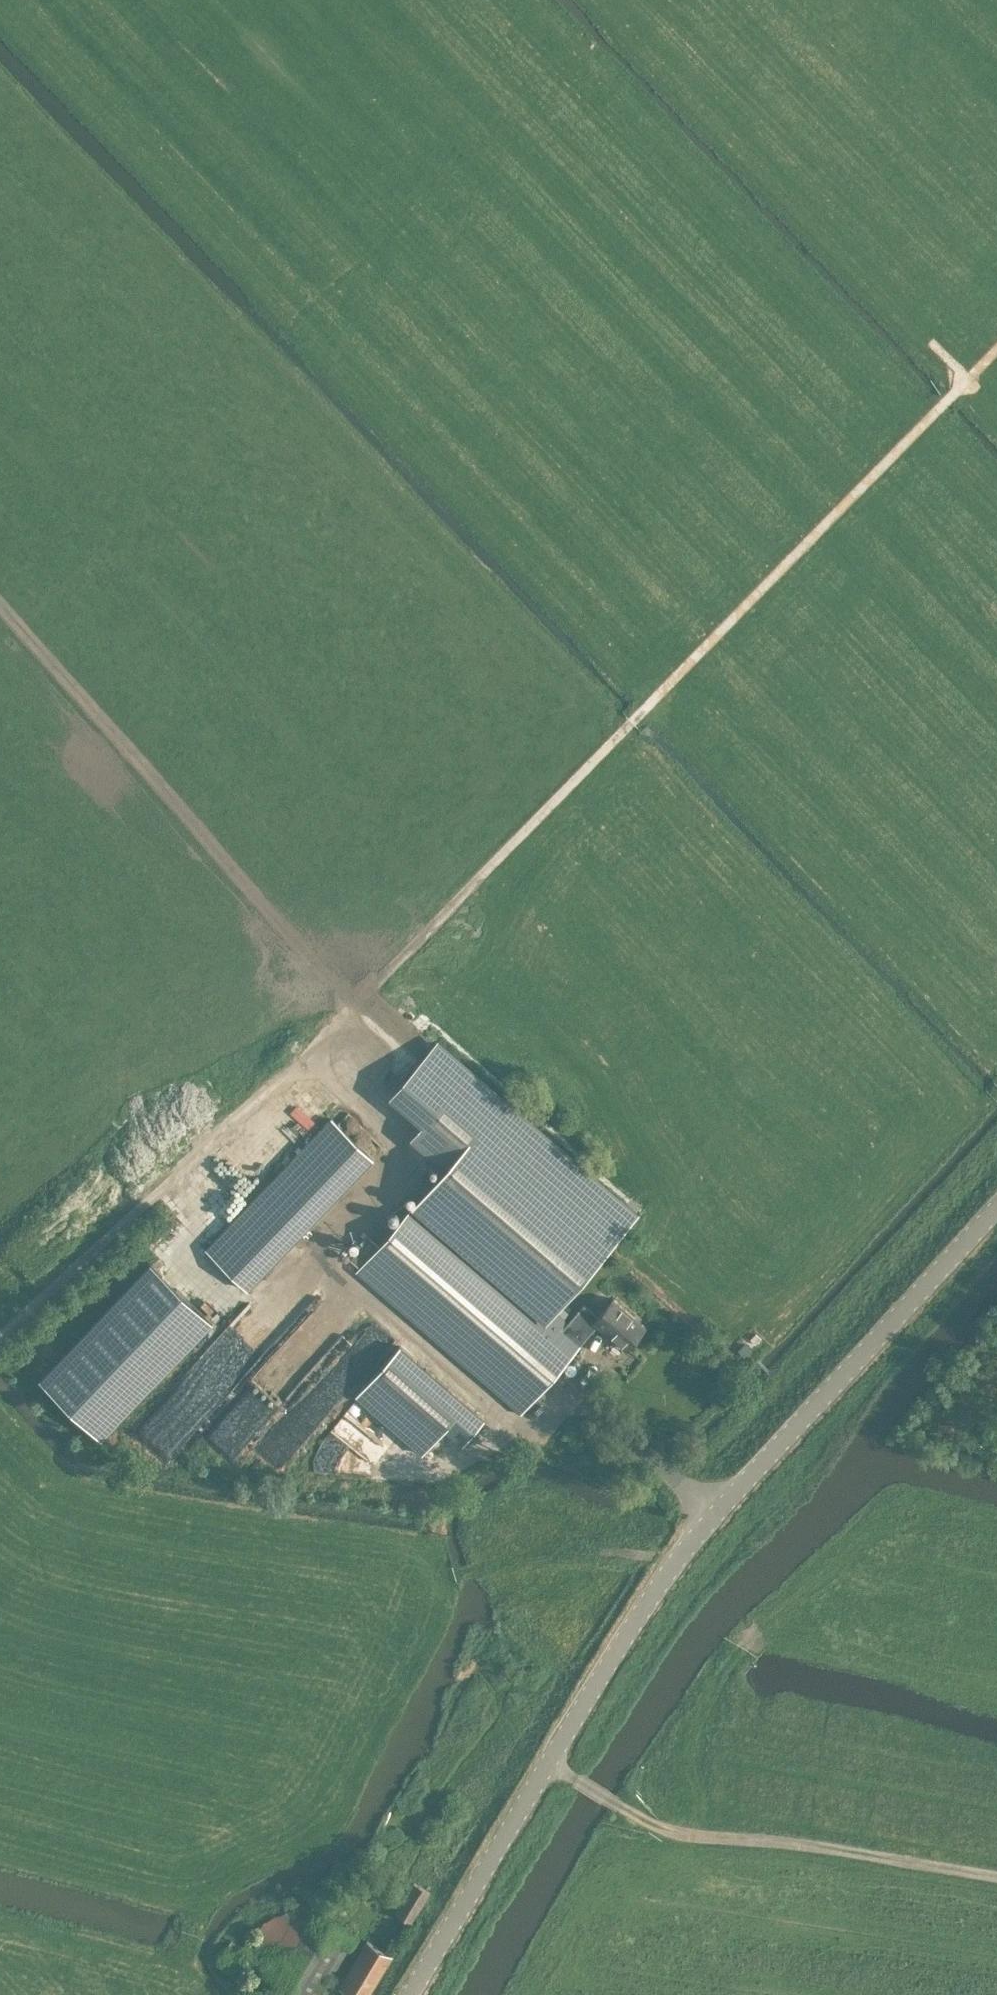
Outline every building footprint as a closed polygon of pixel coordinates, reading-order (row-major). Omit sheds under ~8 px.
[(355,1269),(520,1412),(597,1323),(625,1347),(645,1324),(612,1297),(598,1314),(583,1301),(567,1320),(563,1317),(568,1311),(559,1303),(636,1214),(435,1038),(392,1085),(427,1116),(415,1131),(450,1160),(378,1243),(368,1234),(349,1257),(358,1265),(355,1269)] [(205,1246),(248,1287),(373,1155),(330,1114),(205,1246)] [(39,1377),(101,1436),(211,1321),(150,1262),(39,1377)] [(399,1344),(355,1394),(421,1452),(444,1426),(461,1441),(483,1416),(399,1344)] [(345,1395),(348,1366),(303,1362),(298,1420),(318,1422),(321,1393),(345,1395)] [(395,1910),(411,1920),(429,1890),(413,1881),(395,1910)] [(306,1994),(318,1994),(354,1934),(300,1902),(265,1918),(245,1945),(265,1959),(260,1968),(306,1994)] [(358,1994),(366,1994),(391,1954),(366,1939),(339,1984),(358,1994)]
